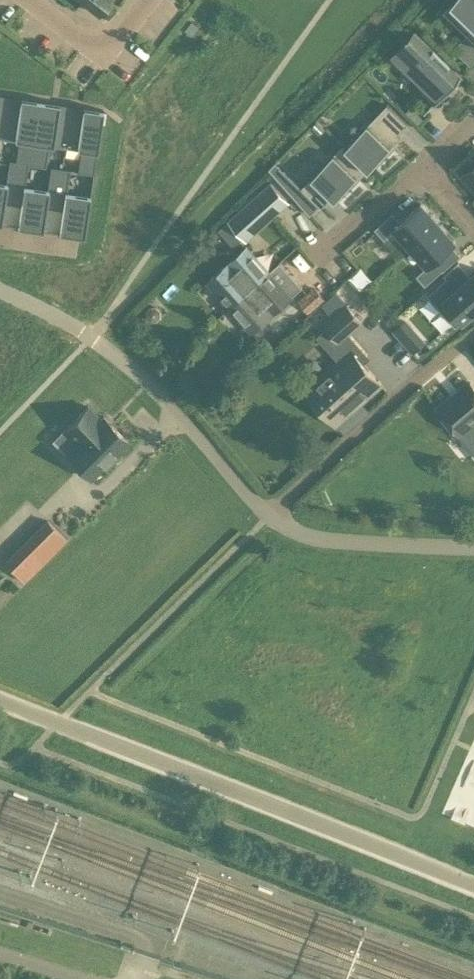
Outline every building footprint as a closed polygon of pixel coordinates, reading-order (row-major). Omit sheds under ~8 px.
[(97,13),(108,0),(82,0),(97,13)] [(453,0),(446,6),(467,27),(473,33),(473,0),(452,0),(453,0)] [(422,92),(435,104),(462,75),(416,31),(396,51),(430,84),(422,92)] [(0,101),(0,135),(2,135),(8,95),(7,102),(0,101)] [(18,137),(15,160),(15,161),(28,163),(27,164),(30,164),(40,100),(20,97),(19,104),(8,102),(9,96),(8,95),(2,135),(18,137)] [(40,100),(30,164),(45,167),(49,142),(65,144),(71,105),(70,105),(69,111),(58,110),(59,103),(40,100)] [(387,104),(346,146),(366,168),(368,170),(400,137),(397,134),(407,124),(387,104)] [(82,107),(81,113),(70,112),(71,105),(65,144),(81,147),(77,171),(93,174),(103,110),(82,107)] [(366,168),(346,146),(343,144),(301,187),(321,207),(331,197),(334,200),(366,168)] [(28,163),(15,161),(15,160),(8,159),(8,160),(5,182),(6,182),(3,201),(4,201),(20,204),(17,226),(42,230),(45,207),(44,207),(47,188),(46,188),(24,185),(27,164),(28,163)] [(58,232),(84,236),(90,195),(66,191),(69,168),(61,167),(50,165),(50,166),(46,188),(47,188),(44,207),(45,207),(62,210),(58,232)] [(464,175),(473,186),(473,166),(464,175)] [(270,182),(229,220),(244,237),(286,199),(270,182)] [(438,223),(421,203),(400,222),(392,213),(374,228),(383,238),(394,227),(411,247),(438,223)] [(411,247),(428,266),(417,276),(425,285),(442,270),(435,261),(455,242),(438,223),(411,247)] [(246,246),(207,281),(228,305),(267,268),(246,246)] [(252,331),(302,287),(280,262),(269,271),(267,268),(228,305),(252,331)] [(473,310),(473,273),(465,281),(455,270),(427,294),(456,326),(473,310)] [(308,312),(323,298),(315,289),(299,303),(308,312)] [(335,292),(321,304),(332,317),(346,304),(335,292)] [(332,317),(323,325),(325,327),(339,344),(350,334),(363,322),(347,303),(346,304),(332,317)] [(393,332),(401,342),(413,331),(404,321),(393,332)] [(304,390),(334,424),(381,383),(360,359),(367,352),(350,334),(339,344),(325,327),(316,335),(338,360),(304,390)] [(245,354),(237,361),(242,368),(251,360),(245,354)] [(459,434),(473,421),(473,387),(469,382),(438,409),(459,434)] [(65,453),(90,478),(127,441),(103,416),(100,419),(87,406),(63,430),(75,443),(65,453)] [(459,517),(458,525),(468,526),(469,518),(459,517)] [(48,520),(6,561),(24,579),(65,539),(48,520)]
